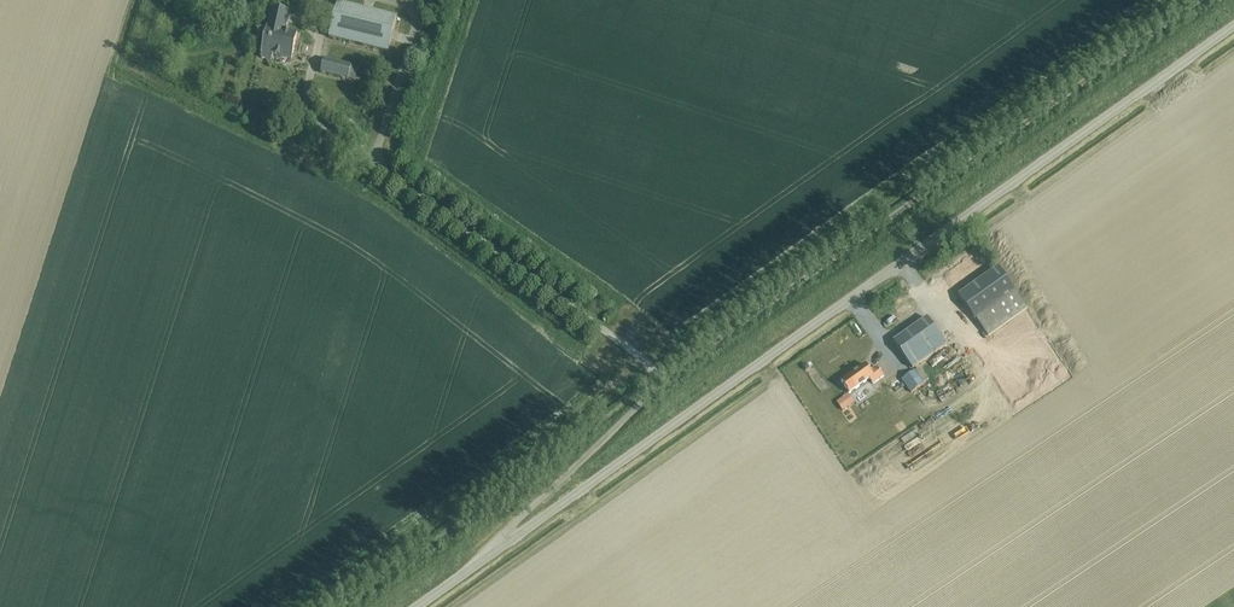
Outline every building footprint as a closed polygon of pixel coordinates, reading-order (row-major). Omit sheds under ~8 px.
[(329,38),(388,53),(397,18),(338,3),(329,38)] [(292,60),(297,35),(285,32),(289,13),(272,9),(267,28),(266,28),(261,53),(262,53),(261,58),(272,60),(273,56),(292,60)] [(324,60),(321,73),(348,80),(352,67),(324,60)] [(959,296),(975,320),(988,337),(1027,309),(998,268),(959,296)] [(950,299),(960,291),(956,286),(946,294),(950,299)] [(1011,323),(1015,330),(1032,320),(1028,313),(1011,323)] [(950,454),(1005,414),(933,316),(894,344),(922,383),(907,395),(950,454)] [(841,382),(849,394),(870,380),(873,385),(884,377),(877,367),(870,372),(865,365),(841,382)] [(844,397),(836,403),(843,412),(850,406),(844,397)]
